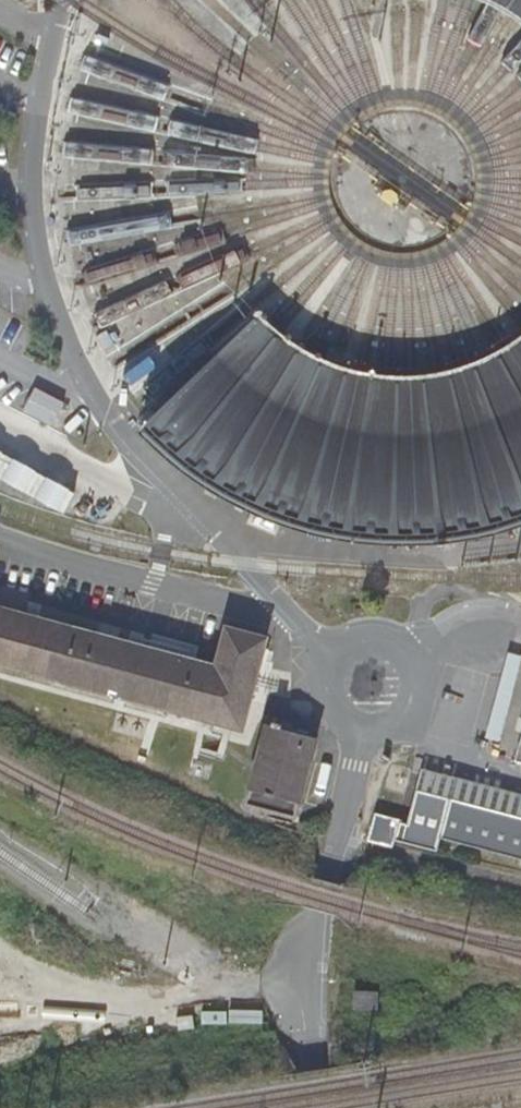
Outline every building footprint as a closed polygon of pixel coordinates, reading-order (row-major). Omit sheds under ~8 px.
[(498,5),(519,19),(520,21),(520,0),(489,0),(498,5)] [(517,335),(494,348),(472,360),(442,368),(412,374),(385,373),(357,369),(327,360),(302,348),(275,330),(255,309),(135,424),(151,444),(175,464),(206,485),(235,501),(266,516),(300,528),(336,536),(371,540),(408,541),(449,538),(489,529),(520,520),(520,331),(517,335)] [(35,387),(24,411),(52,425),(64,401),(35,387)] [(81,486),(0,445),(0,484),(65,517),(81,486)] [(249,740),(276,642),(229,629),(218,668),(0,609),(0,673),(249,740)] [(508,760),(520,764),(520,710),(508,760)] [(324,743),(267,728),(247,794),(305,811),(324,743)] [(443,799),(433,838),(520,861),(520,819),(443,799)] [(393,821),(369,815),(363,839),(386,846),(393,821)] [(430,831),(399,824),(394,845),(424,853),(430,831)] [(377,1011),(378,991),(353,990),(352,1010),(377,1011)]
